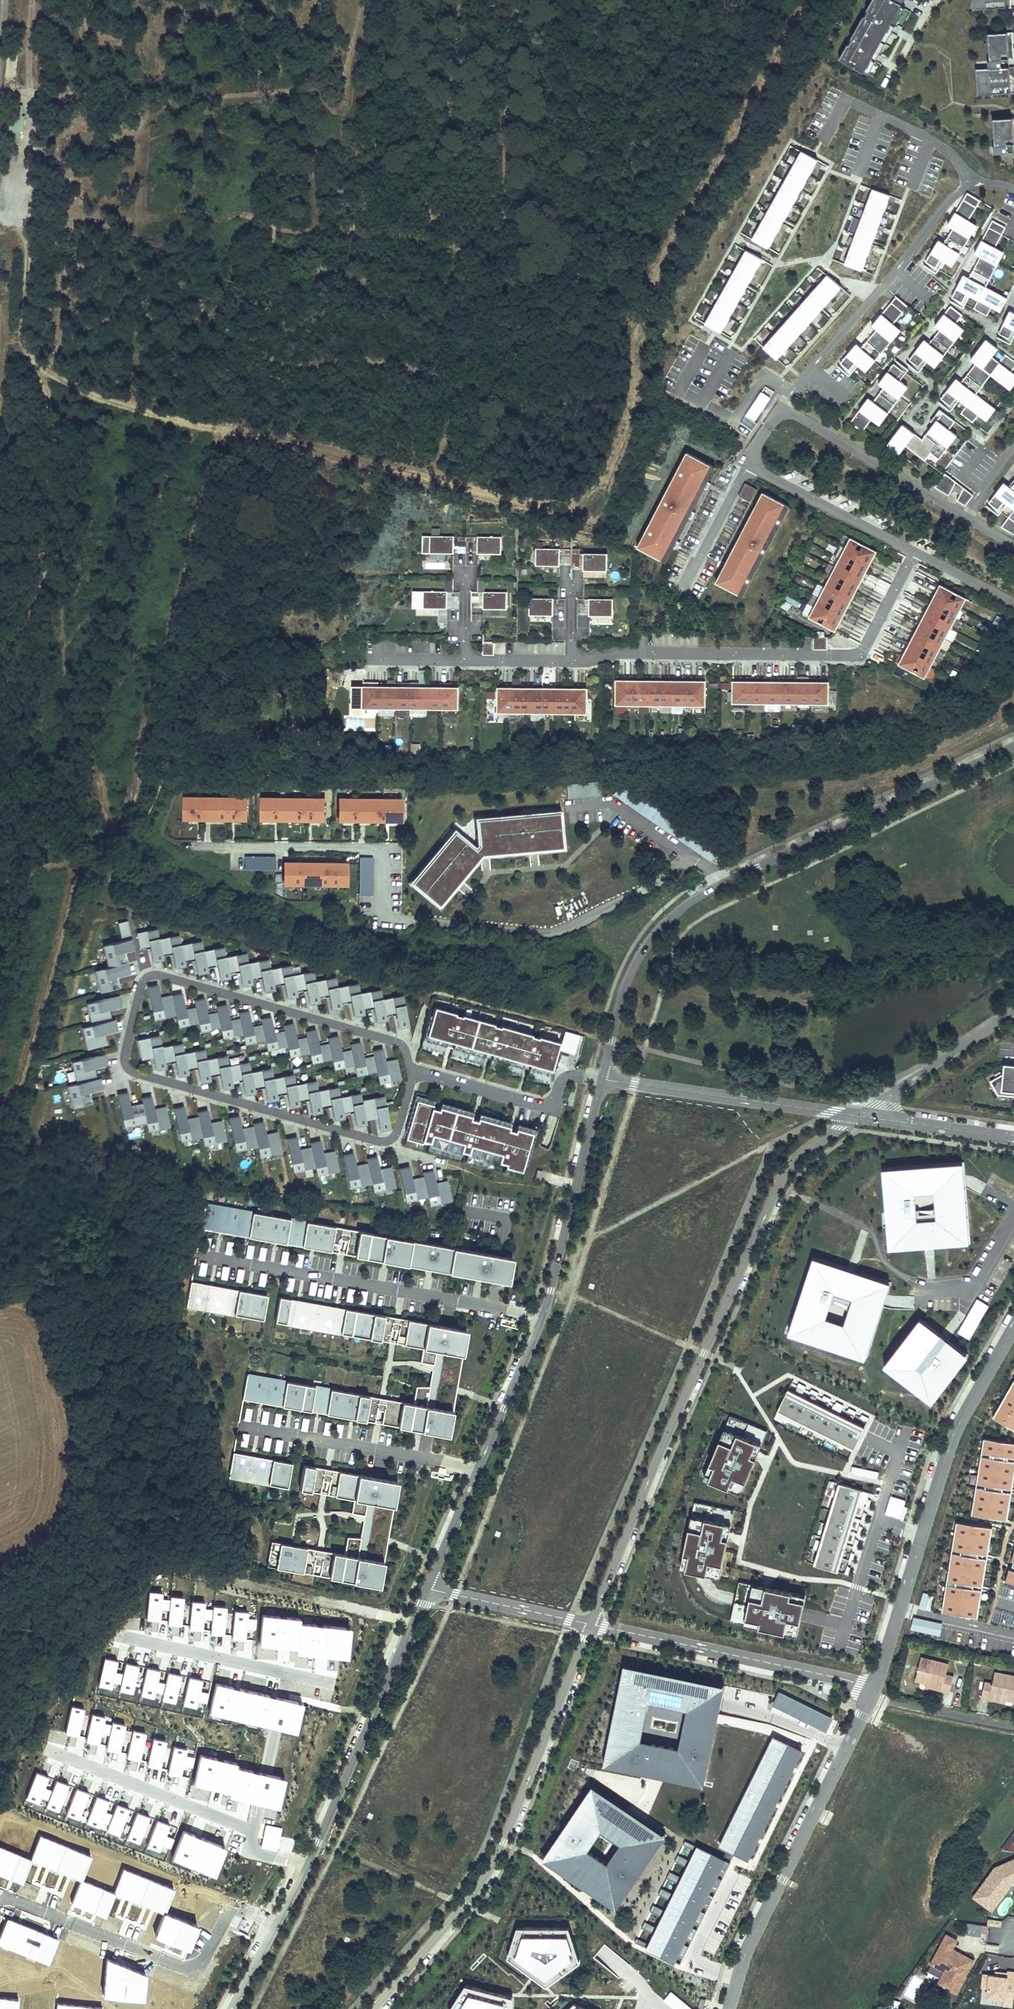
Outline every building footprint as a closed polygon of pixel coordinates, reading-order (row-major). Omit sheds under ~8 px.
[(897,0),(874,0),(839,63),(864,76),(904,4),(897,0)] [(978,14),(1012,12),(1012,0),(978,0),(978,14)] [(991,36),(993,71),(980,72),(982,98),(1013,96),(1013,73),(1012,35),(991,36)] [(996,120),(996,150),(1013,151),(1013,120),(996,120)] [(803,149),(753,238),(769,246),(819,157),(803,149)] [(890,195),(873,189),(844,267),(861,273),(890,195)] [(952,266),(970,235),(977,225),(968,219),(980,200),(967,192),(947,224),(953,228),(944,243),(938,239),(925,261),(923,265),(936,273),(938,269),(934,266),(939,258),(943,260),(952,266)] [(986,286),(997,264),(1004,251),(995,247),(1005,227),(992,220),(974,253),(980,256),(969,277),(963,274),(951,297),(949,301),(963,308),(965,304),(960,302),(965,293),(969,295),(978,300),(973,309),(987,316),(991,307),(1000,312),(1007,298),(986,286)] [(771,248),(778,251),(782,241),(775,238),(771,248)] [(747,252),(705,323),(721,332),(762,261),(747,252)] [(938,269),(943,260),(939,258),(934,266),(938,269)] [(827,276),(762,349),(775,361),(841,287),(827,276)] [(965,304),(969,295),(965,293),(960,302),(965,304)] [(866,371),(891,341),(901,329),(893,323),(908,306),(896,296),(840,363),(837,366),(849,376),(851,373),(848,369),(854,361),(858,364),(866,371)] [(934,367),(955,340),(964,329),(956,323),(962,315),(950,306),(935,326),(940,329),(929,343),(924,339),(909,359),(906,363),(918,372),(921,369),(917,366),(923,358),(927,361),(934,367)] [(1009,311),(996,337),(1010,344),(1012,340),(1007,338),(1012,329),(1013,330),(1013,313),(1009,311)] [(990,374),(1010,389),(1013,384),(1013,374),(1011,371),(1013,367),(1013,361),(1005,354),(999,362),(991,356),(997,348),(986,339),(979,347),(970,359),(975,363),(961,382),(956,378),(940,398),(938,402),(950,411),(952,408),(949,404),(955,396),(959,400),(966,405),(960,413),(972,422),(978,414),(986,420),(995,408),(987,402),(976,394),(990,374)] [(921,369),(927,361),(923,358),(917,366),(921,369)] [(887,413),(907,387),(899,381),(895,378),(901,370),(905,372),(908,369),(896,360),(893,363),(878,384),(883,388),(872,402),(867,398),(850,422),(862,431),(871,419),(879,425),(887,413)] [(851,373),(858,364),(854,361),(848,369),(851,373)] [(899,381),(905,372),(901,370),(895,378),(899,381)] [(996,406),(1000,401),(982,386),(978,392),(996,406)] [(770,399),(761,393),(745,417),(755,423),(770,399)] [(952,408),(959,400),(955,396),(949,404),(952,408)] [(921,439),(902,424),(887,444),(899,453),(905,445),(920,457),(926,449),(930,452),(938,459),(956,435),(948,429),(944,426),(950,418),(942,412),(939,409),(931,420),(935,422),(921,439)] [(948,429),(955,421),(950,418),(944,426),(948,429)] [(959,433),(953,442),(961,447),(970,432),(954,422),(951,428),(959,433)] [(741,423),(737,428),(747,436),(751,431),(741,423)] [(924,461),(930,452),(926,449),(920,457),(924,461)] [(717,466),(688,451),(639,546),(668,561),(717,466)] [(972,494),(945,473),(934,487),(948,496),(952,489),(954,484),(963,489),(960,493),(957,500),(964,505),(972,494)] [(1008,486),(1003,482),(988,502),(986,506),(998,515),(1000,511),(1006,503),(1013,509),(1001,527),(1013,534),(1013,479),(1008,486)] [(746,482),(739,495),(751,501),(758,488),(746,482)] [(954,484),(952,489),(960,493),(963,489),(954,484)] [(790,506),(763,492),(717,582),(744,596),(790,506)] [(453,537),(422,537),(422,553),(453,554),(453,537)] [(501,538),(477,538),(477,554),(500,555),(501,538)] [(877,552),(863,545),(860,550),(856,548),(859,542),(851,538),(845,548),(871,562),(877,552)] [(871,562),(845,548),(840,558),(848,562),(851,557),(856,559),(853,565),(866,572),(871,562)] [(560,566),(560,549),(536,549),(536,565),(560,566)] [(607,571),(607,554),(584,554),(583,571),(607,571)] [(861,582),(866,572),(853,565),(850,570),(845,568),(848,562),(840,558),(835,568),(861,582)] [(856,591),(861,582),(835,568),(829,578),(838,582),(841,576),(845,579),(842,584),(856,591)] [(851,601),(856,591),(842,584),(840,590),(835,587),(838,582),(829,578),(824,587),(851,601)] [(960,609),(966,599),(958,595),(955,600),(950,598),(953,592),(940,585),(934,596),(960,609)] [(845,611),(851,601),(824,587),(819,597),(828,601),(831,596),(835,598),(832,604),(845,611)] [(446,608),(446,592),(415,591),(415,608),(446,608)] [(506,593),(482,592),(482,609),(506,610),(506,593)] [(960,609),(934,596),(929,605),(942,612),(945,607),(950,609),(947,615),(955,619),(960,609)] [(845,611),(832,604),(829,609),(825,607),(828,601),(819,597),(814,607),(840,620),(845,611)] [(552,615),(552,599),(528,599),(528,615),(552,615)] [(611,617),(612,600),(588,600),(588,616),(611,617)] [(942,612),(929,605),(924,615),(950,629),(955,619),(947,615),(944,621),(939,618),(942,612)] [(835,631),(840,620),(814,607),(809,617),(817,621),(820,616),(825,618),(821,624),(835,631)] [(950,629),(924,615),(919,625),(932,632),(935,626),(940,628),(937,634),(945,639),(950,629)] [(932,632),(919,625),(914,635),(940,649),(945,639),(937,634),(934,640),(929,637),(932,632)] [(940,649),(914,635),(909,644),(922,651),(925,646),(929,648),(926,654),(935,658),(940,649)] [(816,637),(813,637),(813,649),(826,649),(827,637),(816,637)] [(493,656),(494,642),(483,642),(483,655),(493,656)] [(922,651),(909,644),(904,654),(929,668),(935,658),(926,654),(923,659),(919,657),(922,651)] [(929,668),(904,654),(898,664),(911,671),(914,666),(919,668),(916,674),(924,678),(929,668)] [(614,706),(626,706),(627,681),(615,681),(614,706)] [(637,706),(638,681),(627,681),(626,706),(637,706)] [(648,706),(649,681),(638,681),(637,706),(648,706)] [(659,707),(660,682),(649,681),(648,706),(659,707)] [(670,707),(671,682),(660,682),(659,707),(670,707)] [(681,707),(682,682),(671,682),(670,707),(681,707)] [(692,707),(693,682),(682,682),(681,707),(692,707)] [(704,707),(704,682),(693,682),(692,707),(704,707)] [(747,705),(748,683),(731,683),(731,705),(747,705)] [(763,705),(763,683),(748,683),(747,705),(763,705)] [(779,705),(779,683),(763,683),(763,705),(779,705)] [(794,706),(795,683),(779,683),(779,705),(794,706)] [(810,706),(811,684),(795,683),(794,706),(810,706)] [(827,706),(827,684),(811,684),(810,706),(827,706)] [(362,709),(362,686),(351,686),(350,708),(362,709)] [(379,687),(362,686),(362,709),(378,709),(379,687)] [(378,709),(394,709),(394,687),(379,687),(378,709)] [(410,709),(410,687),(394,687),(394,709),(410,709)] [(425,710),(426,687),(410,687),(410,709),(425,710)] [(441,688),(426,687),(425,710),(441,710),(441,688)] [(458,710),(458,688),(441,688),(441,710),(458,710)] [(509,713),(509,688),(498,688),(497,713),(509,713)] [(520,713),(521,688),(509,688),(509,713),(520,713)] [(531,713),(531,688),(521,688),(520,713),(531,713)] [(542,714),(543,689),(531,688),(531,713),(542,714)] [(553,714),(553,689),(543,689),(542,714),(553,714)] [(564,714),(564,689),(553,689),(553,714),(564,714)] [(575,714),(575,689),(564,689),(564,714),(575,714)] [(587,715),(587,689),(575,689),(575,714),(587,715)] [(421,743),(411,743),(411,756),(421,756),(421,743)] [(401,797),(338,798),(338,821),(401,820),(401,797)] [(326,798),(259,798),(259,823),(326,823),(326,798)] [(252,799),(184,800),(184,824),(252,823),(252,799)] [(482,854),(563,847),(560,812),(478,819),(481,844),(476,849),(455,831),(413,882),(440,904),(482,854)] [(275,870),(275,856),(245,856),(245,869),(275,870)] [(359,894),(372,894),(373,857),(360,857),(359,894)] [(346,864),(284,864),(284,887),(346,887),(346,864)] [(126,922),(117,924),(120,938),(130,936),(126,922)] [(156,929),(136,934),(138,945),(148,943),(153,964),(163,962),(161,955),(158,939),(156,929)] [(178,935),(158,939),(161,955),(171,953),(175,969),(185,967),(183,958),(180,946),(178,935)] [(131,940),(98,947),(103,969),(94,971),(99,994),(118,989),(115,977),(129,974),(124,952),(133,950),(131,940)] [(200,941),(180,946),(183,958),(193,955),(197,976),(207,973),(205,967),(202,952),(200,941)] [(223,947),(202,952),(205,967),(216,964),(220,981),(230,979),(229,973),(225,958),(223,947)] [(245,953),(225,958),(229,973),(238,971),(242,988),(252,985),(251,979),(247,964),(245,953)] [(267,959),(247,964),(251,979),(260,977),(264,994),(274,991),(267,959)] [(290,966),(270,970),(273,985),(282,983),(286,1000),(297,998),(290,966)] [(312,972),(292,976),(295,991),(305,989),(308,1006),(319,1004),(312,972)] [(334,978),(314,982),(317,997),(327,995),(331,1012),(341,1010),(334,978)] [(356,984),(336,988),(340,1003),(349,1001),(353,1018),(363,1016),(356,984)] [(156,985),(146,987),(152,1021),(175,1016),(171,997),(159,999),(156,985)] [(379,990),(359,994),(362,1009),(372,1007),(375,1024),(386,1022),(379,990)] [(182,994),(171,997),(175,1016),(178,1030),(199,1025),(195,1008),(185,1010),(182,994)] [(401,996),(381,1000),(385,1015),(394,1013),(398,1030),(408,1028),(401,996)] [(119,997),(86,1005),(91,1026),(81,1029),(86,1051),(105,1046),(103,1034),(117,1031),(114,1021),(111,1022),(108,1010),(121,1007),(119,997)] [(204,999),(193,1001),(195,1008),(199,1025),(201,1034),(220,1030),(216,1012),(207,1014),(204,999)] [(226,1006),(215,1008),(216,1012),(220,1028),(220,1030),(222,1041),(243,1037),(239,1019),(229,1021),(226,1006)] [(559,1043),(433,1008),(422,1049),(443,1055),(445,1047),(451,1049),(449,1056),(481,1065),(483,1057),(491,1059),(489,1067),(520,1075),(522,1068),(528,1069),(525,1078),(548,1084),(559,1043)] [(249,1012),(238,1014),(245,1047),(265,1043),(261,1025),(252,1027),(249,1012)] [(270,1017),(260,1020),(267,1053),(286,1048),(283,1031),(274,1033),(270,1017)] [(292,1024),(282,1026),(289,1059),(308,1055),(305,1037),(296,1039),(292,1024)] [(315,1030),(304,1032),(311,1065),(331,1061),(327,1044),(318,1046),(315,1030)] [(578,1036),(564,1032),(558,1052),(572,1056),(578,1036)] [(159,1036),(136,1041),(141,1061),(153,1059),(156,1071),(165,1069),(165,1067),(161,1047),(159,1036)] [(337,1037),(326,1039),(334,1072),(353,1068),(349,1050),(340,1052),(337,1037)] [(181,1043),(161,1047),(165,1067),(175,1064),(178,1077),(188,1075),(188,1073),(183,1053),(181,1043)] [(359,1044),(349,1046),(356,1079),(375,1075),(372,1057),(363,1059),(359,1044)] [(383,1049),(386,1060),(392,1059),(390,1047),(383,1049)] [(203,1048),(183,1053),(188,1073),(198,1070),(201,1083),(211,1081),(203,1048)] [(382,1049),(371,1051),(379,1084),(398,1080),(394,1063),(385,1064),(382,1049)] [(104,1055),(71,1063),(76,1084),(66,1087),(71,1108),(91,1104),(88,1092),(102,1089),(99,1079),(96,1080),(93,1068),(106,1065),(104,1055)] [(225,1055),(205,1060),(209,1079),(220,1077),(222,1090),(232,1088),(232,1085),(228,1066),(225,1055)] [(248,1061),(228,1066),(232,1085),(242,1083),(245,1096),(255,1094),(248,1061)] [(1004,1064),(1003,1075),(990,1081),(997,1095),(1013,1096),(1013,1065),(1004,1064)] [(270,1068),(250,1072),(254,1092),(264,1090),(267,1103),(277,1101),(276,1098),(272,1078),(270,1068)] [(292,1074),(272,1078),(276,1098),(286,1096),(289,1109),(299,1107),(292,1074)] [(314,1081),(294,1085),(299,1105),(308,1103),(311,1116),(321,1113),(314,1081)] [(337,1087),(317,1091),(321,1111),(331,1109),(334,1122),(344,1120),(337,1087)] [(127,1092),(116,1094),(123,1128),(145,1124),(141,1104),(129,1106),(127,1092)] [(359,1092),(339,1097),(343,1116),(353,1114),(356,1127),(366,1125),(359,1092)] [(154,1108),(162,1107),(161,1094),(153,1095),(154,1108)] [(151,1096),(140,1099),(147,1132),(169,1128),(165,1108),(153,1110),(151,1096)] [(381,1097),(361,1101),(366,1121),(375,1119),(378,1132),(388,1130),(381,1097)] [(433,1101),(418,1097),(405,1144),(420,1148),(422,1141),(428,1143),(426,1151),(459,1160),(461,1153),(467,1154),(465,1162),(497,1170),(499,1164),(504,1165),(502,1173),(520,1178),(533,1129),(516,1124),(514,1132),(508,1130),(510,1122),(479,1114),(477,1122),(469,1120),(471,1112),(440,1103),(438,1111),(431,1109),(433,1101)] [(183,1107),(172,1109),(179,1143),(201,1139),(197,1118),(186,1121),(183,1107)] [(207,1111),(197,1113),(203,1147),(226,1142),(222,1122),(210,1124),(207,1111)] [(238,1116),(227,1118),(234,1151),(256,1147),(252,1127),(241,1129),(238,1116)] [(262,1119),(252,1121),(258,1155),(280,1151),(277,1131),(265,1133),(262,1119)] [(296,1137),(286,1139),(292,1173),(314,1168),(311,1148),(299,1150),(296,1137)] [(320,1141),(310,1143),(316,1177),(339,1172),(335,1152),(323,1154),(320,1141)] [(322,1152),(332,1152),(332,1141),(322,1141),(322,1152)] [(353,1153),(342,1155),(349,1189),(371,1185),(367,1165),(355,1167),(353,1153)] [(377,1158),(366,1160),(373,1193),(395,1189),(391,1169),(380,1171),(377,1158)] [(965,1163),(881,1169),(888,1250),(971,1243),(965,1163)] [(409,1167),(398,1169),(405,1203),(427,1198),(423,1178),(411,1180),(409,1167)] [(433,1171),(422,1173),(429,1206),(451,1202),(447,1182),(435,1184),(433,1171)] [(224,1233),(229,1209),(209,1205),(204,1229),(224,1233)] [(244,1236),(248,1212),(229,1209),(224,1233),(244,1236)] [(262,1239),(266,1215),(248,1212),(244,1236),(262,1239)] [(280,1242),(284,1218),(266,1215),(262,1239),(280,1242)] [(298,1246),(302,1221),(284,1218),(280,1242),(298,1246)] [(316,1249),(320,1225),(302,1221),(298,1246),(316,1249)] [(342,1253),(346,1229),(320,1225),(316,1249),(342,1253)] [(369,1259),(373,1234),(353,1230),(349,1255),(369,1259)] [(517,1260),(373,1234),(369,1259),(512,1285),(517,1260)] [(787,1336),(866,1362),(891,1283),(812,1258),(787,1336)] [(215,1286),(194,1282),(190,1307),(210,1311),(215,1286)] [(234,1290),(215,1286),(210,1311),(230,1314),(234,1290)] [(252,1293),(234,1290),(230,1314),(248,1318),(252,1293)] [(271,1296),(252,1293),(248,1318),(267,1321),(271,1296)] [(302,1302),(283,1298),(279,1323),(298,1326),(302,1302)] [(990,1306),(978,1299),(958,1333),(970,1340),(990,1306)] [(321,1305),(302,1302),(298,1326),(317,1330),(321,1305)] [(340,1308),(321,1305),(317,1330),(336,1333),(340,1308)] [(359,1312),(340,1308),(336,1333),(354,1337),(359,1312)] [(378,1315),(359,1312),(354,1337),(373,1340),(378,1315)] [(397,1319),(378,1315),(373,1340),(393,1343),(397,1319)] [(954,1316),(942,1334),(949,1339),(961,1320),(954,1316)] [(970,1357),(920,1318),(883,1366),(932,1405),(970,1357)] [(404,1320),(397,1319),(393,1343),(400,1345),(404,1320)] [(470,1332),(404,1320),(400,1345),(426,1350),(424,1364),(426,1364),(424,1368),(435,1372),(443,1375),(462,1375),(470,1332)] [(443,1375),(435,1372),(432,1388),(442,1388),(459,1395),(462,1375),(443,1375)] [(270,1379),(250,1376),(246,1400),(266,1404),(270,1379)] [(290,1383),(270,1379),(266,1404),(285,1407),(290,1383)] [(993,1417),(1013,1429),(1013,1381),(993,1417)] [(308,1386),(290,1383),(285,1407),(303,1410),(308,1386)] [(326,1390),(308,1386),(303,1410),(322,1414),(326,1390)] [(432,1388),(419,1388),(416,1405),(389,1401),(384,1425),(451,1437),(459,1395),(442,1388),(432,1388)] [(866,1428),(789,1389),(777,1413),(854,1452),(866,1428)] [(344,1393),(326,1390),(322,1414),(339,1417),(344,1393)] [(361,1396),(344,1393),(339,1417),(357,1420),(361,1396)] [(382,1400),(361,1396),(357,1420),(377,1424),(382,1400)] [(389,1401),(382,1400),(377,1424),(384,1425),(389,1401)] [(719,1440),(709,1465),(717,1468),(711,1482),(730,1490),(734,1479),(746,1485),(757,1460),(752,1458),(758,1444),(738,1436),(734,1447),(719,1440)] [(984,1438),(971,1516),(1008,1522),(1013,1485),(1013,1443),(984,1438)] [(256,1457),(236,1453),(232,1478),(252,1482),(256,1457)] [(276,1460),(256,1457),(252,1482),(271,1485),(276,1460)] [(294,1464),(276,1460),(271,1485),(290,1488),(294,1464)] [(400,1483),(307,1466),(303,1490),(356,1500),(353,1517),(366,1522),(378,1526),(393,1526),(400,1483)] [(853,1467),(852,1475),(860,1476),(861,1468),(853,1467)] [(865,1491),(839,1483),(814,1566),(839,1574),(865,1491)] [(902,1519),(907,1501),(890,1496),(885,1514),(902,1519)] [(389,1545),(393,1526),(378,1526),(366,1522),(363,1539),(376,1539),(389,1545)] [(689,1530),(683,1556),(692,1558),(689,1572),(709,1576),(711,1565),(724,1568),(729,1541),(724,1540),(727,1526),(706,1522),(704,1533),(689,1530)] [(993,1528),(956,1523),(942,1613),(979,1619),(993,1528)] [(347,1556),(274,1543),(270,1567),(382,1587),(389,1545),(376,1539),(363,1539),(350,1538),(347,1556)] [(1009,1569),(1006,1581),(1008,1581),(1007,1585),(1013,1587),(1013,1570),(1009,1569)] [(762,1622),(760,1630),(786,1636),(790,1621),(801,1624),(806,1603),(791,1600),(792,1594),(766,1588),(763,1601),(752,1599),(748,1619),(762,1622)] [(933,1595),(923,1593),(919,1607),(928,1610),(933,1595)] [(300,1619),(264,1615),(261,1646),(297,1650),(296,1655),(347,1660),(350,1629),(300,1624),(300,1619)] [(942,1625),(913,1618),(910,1631),(939,1637),(942,1625)] [(952,1674),(944,1673),(946,1663),(921,1659),(917,1682),(928,1684),(941,1686),(940,1691),(949,1693),(952,1674)] [(651,1670),(631,1666),(629,1679),(636,1681),(633,1692),(626,1691),(623,1704),(630,1706),(628,1716),(620,1715),(616,1733),(622,1734),(621,1743),(614,1742),(610,1762),(626,1765),(627,1760),(635,1761),(634,1765),(653,1769),(654,1765),(664,1767),(663,1772),(681,1776),(682,1771),(691,1773),(690,1778),(709,1782),(711,1768),(706,1767),(709,1757),(714,1758),(717,1741),(712,1740),(714,1732),(718,1733),(722,1712),(718,1712),(719,1704),(724,1705),(727,1686),(715,1683),(714,1687),(704,1685),(705,1681),(687,1677),(686,1682),(678,1680),(679,1676),(658,1671),(657,1676),(650,1674),(651,1670)] [(994,1674),(993,1684),(985,1683),(983,1700),(992,1701),(992,1698),(1006,1700),(1013,1701),(1013,1676),(994,1674)] [(282,1699),(217,1684),(210,1716),(275,1731),(297,1736),(305,1704),(282,1699)] [(833,1718),(780,1693),(775,1704),(827,1729),(833,1718)] [(86,1709),(71,1706),(65,1734),(80,1737),(80,1735),(84,1715),(86,1709)] [(91,1717),(87,1736),(85,1743),(100,1746),(100,1744),(105,1724),(106,1718),(92,1714),(91,1717)] [(84,1715),(80,1735),(87,1736),(91,1717),(84,1715)] [(105,1724),(100,1744),(107,1746),(111,1726),(105,1724)] [(112,1724),(111,1726),(107,1746),(106,1751),(120,1754),(120,1753),(121,1748),(125,1731),(126,1727),(112,1724)] [(133,1733),(125,1731),(121,1748),(120,1753),(128,1754),(133,1733)] [(133,1731),(133,1733),(128,1754),(127,1760),(140,1763),(141,1761),(141,1757),(145,1741),(147,1734),(133,1731)] [(803,1750),(773,1736),(719,1845),(748,1859),(803,1750)] [(153,1743),(145,1741),(141,1757),(141,1761),(148,1763),(153,1743)] [(153,1741),(153,1743),(148,1763),(147,1767),(162,1771),(162,1769),(167,1749),(168,1744),(153,1741)] [(174,1748),(174,1750),(169,1771),(168,1776),(182,1779),(182,1778),(187,1757),(188,1751),(174,1748)] [(174,1750),(167,1749),(162,1769),(169,1771),(174,1750)] [(237,1763),(201,1755),(194,1787),(230,1795),(236,1768),(237,1763)] [(584,1782),(600,1787),(604,1776),(603,1776),(606,1766),(591,1761),(584,1782)] [(709,1779),(722,1783),(726,1768),(714,1764),(709,1779)] [(265,1774),(236,1768),(230,1795),(229,1798),(258,1805),(277,1809),(284,1778),(265,1774)] [(27,1799),(40,1804),(50,1778),(37,1773),(27,1799)] [(45,1807),(61,1812),(71,1786),(56,1780),(52,1791),(45,1807)] [(61,1812),(66,1814),(76,1788),(71,1786),(61,1812)] [(66,1814),(80,1820),(91,1794),(76,1788),(66,1814)] [(40,1804),(45,1807),(52,1791),(46,1789),(40,1804)] [(552,1853),(547,1860),(566,1872),(569,1868),(576,1873),(574,1877),(589,1886),(591,1882),(600,1888),(597,1893),(617,1906),(620,1900),(617,1898),(621,1891),(625,1893),(630,1886),(626,1883),(631,1875),(635,1877),(643,1864),(640,1862),(645,1855),(648,1858),(653,1851),(650,1849),(655,1842),(658,1845),(664,1837),(643,1824),(641,1827),(633,1822),(635,1819),(620,1809),(618,1813),(609,1807),(612,1802),(593,1790),(588,1797),(592,1799),(588,1806),(584,1803),(579,1810),(583,1813),(579,1820),(575,1818),(566,1832),(569,1834),(564,1841),(560,1840),(556,1846),(560,1848),(555,1855),(552,1853)] [(96,1796),(91,1794),(80,1820),(86,1823),(96,1796)] [(86,1823),(100,1828),(107,1812),(111,1802),(96,1796),(86,1823)] [(657,1817),(661,1805),(646,1799),(642,1811),(657,1817)] [(107,1831),(121,1836),(131,1809),(117,1804),(113,1814),(107,1831)] [(121,1836),(126,1838),(137,1811),(131,1809),(121,1836)] [(126,1838),(142,1844),(151,1817),(137,1811),(126,1838)] [(100,1828),(107,1831),(113,1814),(112,1814),(107,1812),(100,1828)] [(142,1844),(147,1846),(156,1819),(151,1817),(142,1844)] [(170,1825),(156,1819),(147,1846),(160,1851),(162,1847),(170,1850),(174,1840),(166,1837),(170,1825)] [(284,1830),(265,1826),(260,1851),(278,1855),(284,1830)] [(228,1849),(185,1831),(173,1860),(216,1878),(228,1849)] [(1001,1850),(1013,1852),(1013,1831),(1001,1850)] [(92,1857),(41,1836),(31,1862),(82,1882),(92,1857)] [(31,1862),(0,1848),(0,1874),(21,1883),(31,1862)] [(724,1860),(700,1848),(649,1951),(673,1963),(724,1860)] [(973,1897),(993,1912),(1011,1886),(1013,1885),(1013,1859),(994,1868),(973,1897)] [(176,1889),(125,1869),(114,1895),(165,1915),(176,1889)] [(106,1917),(114,1894),(82,1882),(73,1905),(106,1917)] [(198,1928),(165,1916),(156,1937),(189,1950),(198,1928)] [(11,1919),(0,1943),(0,1945),(48,1967),(60,1941),(11,1919)] [(986,1938),(988,1927),(968,1922),(965,1933),(986,1938)] [(570,1928),(517,1928),(506,1957),(548,1987),(580,1963),(570,1928)] [(959,1941),(947,1934),(930,1965),(943,1972),(937,1984),(956,1994),(975,1960),(954,1949),(959,1941)] [(593,1957),(619,1978),(630,1965),(604,1944),(593,1957)] [(689,1972),(698,1957),(690,1952),(681,1967),(689,1972)] [(107,1958),(103,1993),(146,1998),(148,1974),(107,1958)] [(982,1974),(979,2004),(1002,2007),(1002,2004),(1011,2005),(1013,1979),(1013,1972),(1006,1971),(1005,1974),(993,1972),(993,1975),(982,1974)] [(452,2008),(515,2008),(514,1996),(467,1985),(452,2008)] [(671,1992),(664,2001),(675,2008),(693,2008),(671,1992)] [(0,1998),(0,2008),(19,2008),(20,2000),(0,1998)] [(900,2002),(891,1999),(889,2008),(898,2008),(900,2002)]
